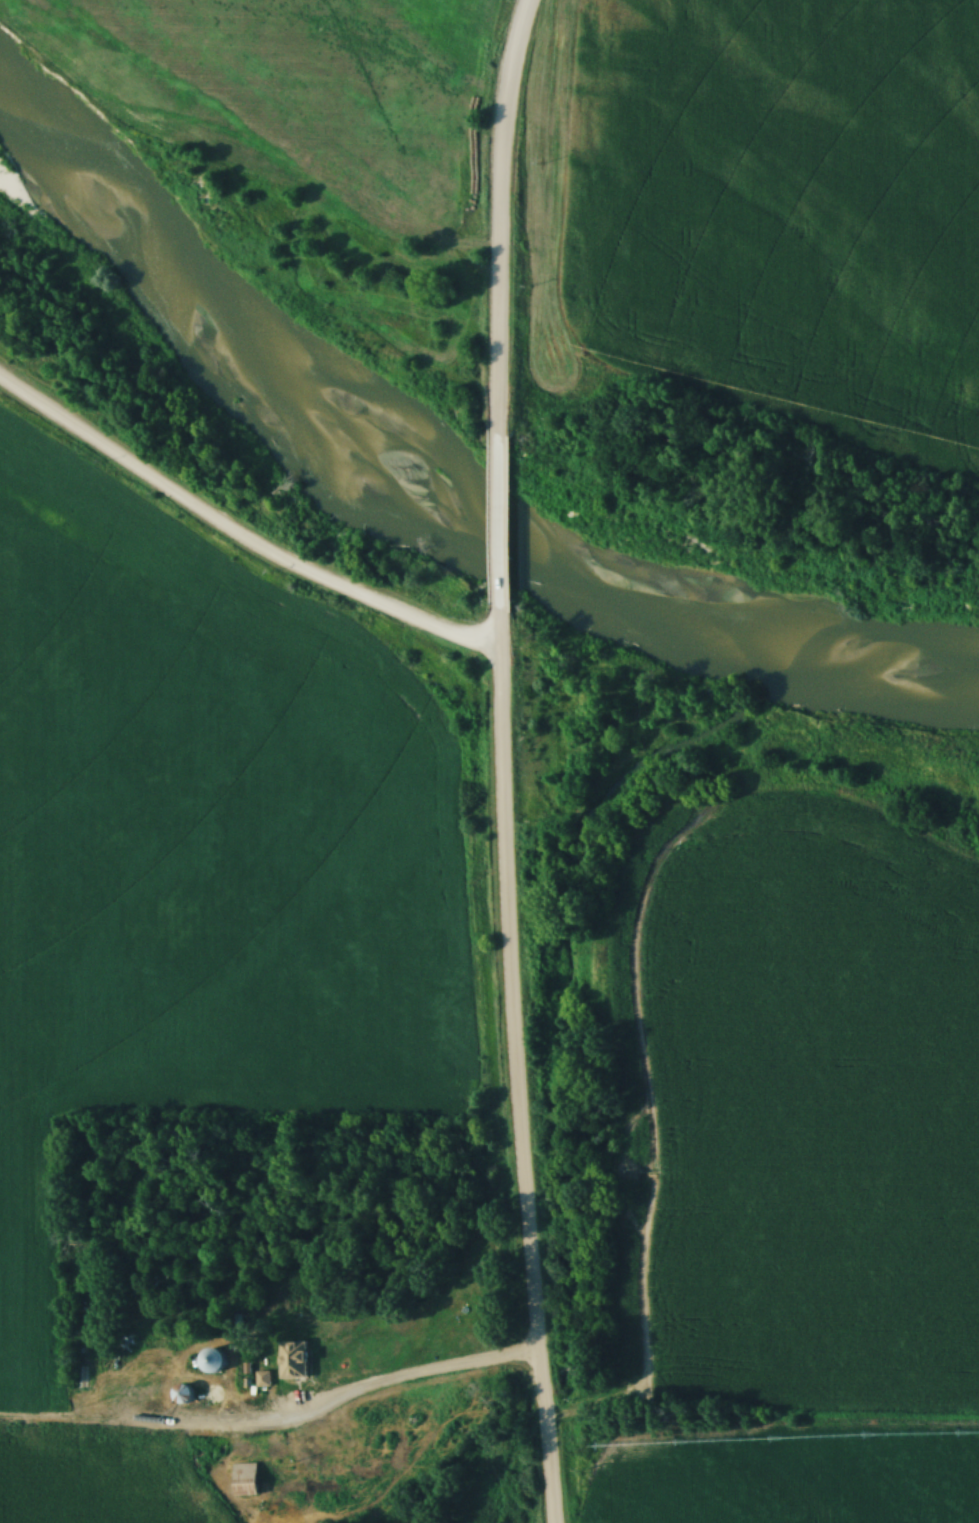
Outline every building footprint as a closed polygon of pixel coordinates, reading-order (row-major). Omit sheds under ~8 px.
[(278,1342),(278,1379),(307,1379),(307,1342),(278,1342)] [(212,1349),(198,1362),(211,1375),(224,1361),(212,1349)] [(268,1373),(257,1373),(257,1384),(268,1384),(268,1373)] [(175,1392),(182,1402),(192,1394),(185,1384),(175,1392)] [(257,1496),(257,1464),(231,1464),(231,1496),(257,1496)]
